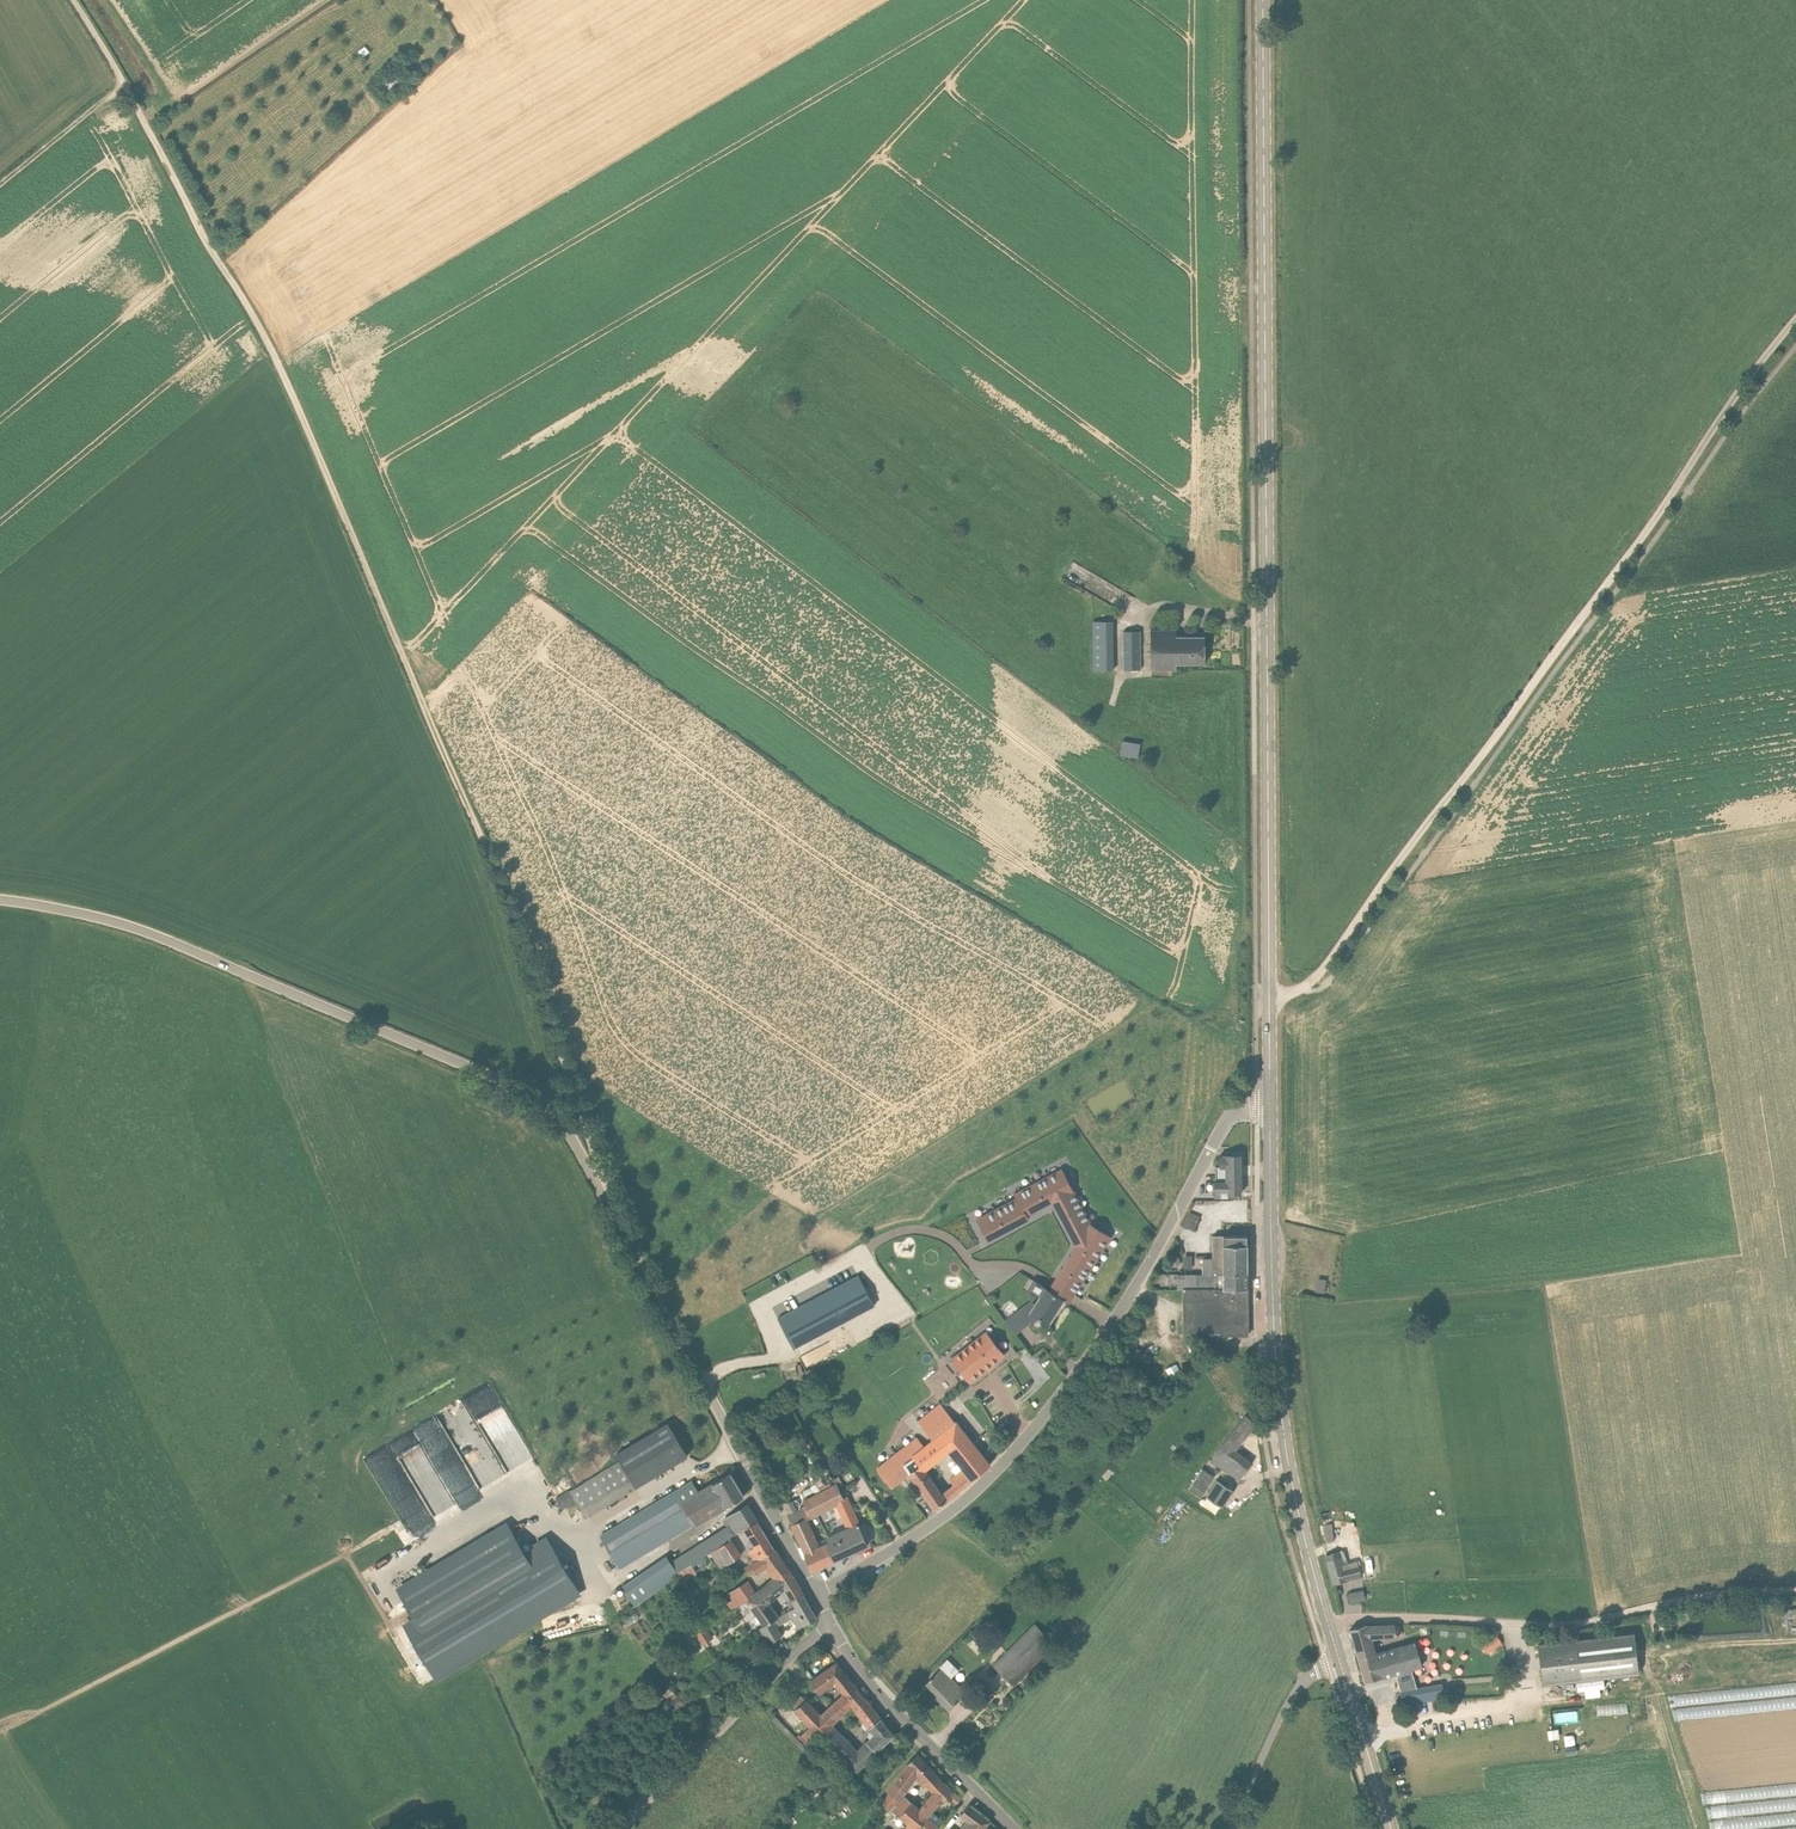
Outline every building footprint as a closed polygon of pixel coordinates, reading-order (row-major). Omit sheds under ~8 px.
[(1095,669),(1116,669),(1115,618),(1094,619),(1095,669)] [(1140,631),(1123,631),(1124,670),(1140,670),(1140,631)] [(1204,637),(1176,637),(1176,631),(1150,631),(1151,670),(1176,670),(1176,664),(1204,663),(1204,637)] [(1124,738),(1122,753),(1139,756),(1141,741),(1124,738)] [(1215,1182),(1217,1182),(1228,1182),(1228,1194),(1241,1193),(1241,1155),(1220,1156),(1220,1166),(1215,1167),(1215,1182)] [(1054,1204),(1073,1240),(1078,1243),(1054,1282),(1049,1290),(1064,1300),(1068,1303),(1073,1294),(1074,1293),(1110,1236),(1091,1224),(1074,1193),(1073,1190),(1062,1170),(1015,1195),(1017,1199),(977,1220),(988,1240),(1029,1218),(1026,1214),(1052,1200),(1054,1204)] [(1217,1182),(1215,1182),(1214,1182),(1214,1197),(1228,1197),(1228,1194),(1228,1182),(1217,1182)] [(1183,1226),(1193,1230),(1199,1217),(1189,1212),(1183,1226)] [(1203,1273),(1247,1273),(1247,1235),(1213,1236),(1213,1258),(1203,1258),(1203,1273)] [(1247,1273),(1203,1273),(1203,1274),(1177,1274),(1177,1289),(1182,1289),(1183,1332),(1195,1332),(1221,1332),(1221,1335),(1248,1335),(1247,1289),(1247,1273)] [(858,1275),(788,1312),(778,1318),(794,1348),(874,1306),(858,1275)] [(1064,1300),(1049,1290),(1033,1280),(1028,1288),(1040,1296),(1030,1312),(1049,1324),(1064,1300)] [(1026,1325),(1017,1312),(1005,1321),(1015,1334),(1026,1325)] [(977,1339),(996,1362),(1005,1355),(986,1332),(977,1339)] [(996,1362),(977,1339),(969,1346),(987,1369),(996,1362)] [(969,1346),(960,1353),(978,1376),(987,1369),(969,1346)] [(978,1376),(960,1353),(950,1360),(970,1383),(978,1376)] [(1553,1398),(1560,1396),(1554,1375),(1548,1377),(1553,1398)] [(891,1488),(910,1473),(935,1508),(946,1500),(924,1469),(936,1460),(948,1450),(958,1463),(952,1468),(957,1474),(950,1479),(959,1490),(990,1465),(956,1423),(940,1403),(918,1421),(932,1439),(924,1446),(917,1438),(877,1469),(891,1488)] [(1233,1452),(1255,1423),(1246,1416),(1218,1452),(1211,1461),(1240,1480),(1251,1464),(1233,1452)] [(617,1454),(620,1460),(636,1487),(687,1456),(667,1423),(617,1454)] [(694,1526),(744,1496),(730,1473),(699,1492),(692,1481),(601,1535),(620,1568),(693,1524),(694,1526)] [(833,1479),(836,1485),(841,1495),(847,1492),(838,1476),(833,1479)] [(1217,1480),(1206,1496),(1215,1502),(1223,1507),(1234,1491),(1226,1486),(1217,1480)] [(802,1508),(807,1518),(812,1515),(812,1517),(836,1505),(844,1501),(843,1499),(841,1495),(836,1485),(804,1501),(807,1506),(802,1508)] [(836,1532),(828,1536),(838,1558),(868,1545),(847,1497),(843,1499),(844,1501),(836,1505),(844,1522),(834,1527),(836,1532)] [(791,1500),(786,1503),(791,1513),(796,1510),(791,1500)] [(747,1505),(737,1511),(724,1519),(729,1526),(671,1563),(666,1556),(622,1587),(635,1605),(679,1575),(678,1573),(694,1562),(709,1552),(711,1552),(712,1552),(730,1540),(729,1538),(737,1533),(745,1528),(757,1520),(752,1513),(747,1505)] [(807,1518),(802,1508),(788,1515),(792,1525),(807,1518)] [(820,1546),(807,1518),(792,1525),(806,1554),(813,1570),(834,1560),(838,1558),(828,1536),(825,1537),(828,1543),(820,1546)] [(747,1558),(751,1564),(754,1562),(774,1549),(775,1549),(757,1520),(745,1528),(755,1543),(752,1544),(753,1547),(747,1551),(750,1556),(747,1558)] [(1333,1521),(1325,1523),(1328,1541),(1336,1540),(1333,1521)] [(436,1677),(579,1592),(546,1539),(527,1552),(509,1524),(400,1589),(426,1635),(415,1641),(436,1677)] [(741,1555),(730,1540),(712,1552),(722,1567),(741,1555)] [(765,1567),(773,1578),(787,1569),(774,1549),(754,1562),(751,1564),(745,1568),(749,1574),(756,1570),(757,1572),(765,1567)] [(1359,1565),(1344,1570),(1339,1551),(1326,1555),(1334,1583),(1347,1580),(1361,1575),(1359,1565)] [(696,1573),(690,1564),(678,1573),(679,1575),(684,1582),(696,1573)] [(785,1587),(788,1591),(798,1585),(787,1569),(773,1578),(774,1579),(764,1588),(757,1593),(747,1600),(764,1624),(777,1617),(766,1601),(785,1587)] [(730,1611),(747,1600),(757,1593),(751,1585),(747,1588),(744,1583),(728,1593),(732,1600),(726,1604),(730,1611)] [(1351,1600),(1366,1599),(1365,1589),(1350,1590),(1351,1600)] [(775,1626),(792,1616),(799,1628),(817,1617),(802,1593),(792,1599),(793,1599),(797,1606),(788,1610),(779,1616),(779,1615),(764,1624),(765,1625),(758,1629),(768,1644),(781,1636),(775,1626)] [(787,1608),(788,1610),(797,1606),(793,1599),(788,1602),(790,1606),(787,1608)] [(1035,1624),(993,1665),(1014,1686),(1055,1645),(1035,1624)] [(1358,1657),(1375,1652),(1371,1638),(1380,1637),(1397,1636),(1402,1635),(1399,1625),(1394,1625),(1367,1626),(1366,1624),(1350,1629),(1358,1657)] [(703,1643),(712,1638),(703,1625),(695,1631),(703,1643)] [(1543,1684),(1639,1673),(1634,1633),(1538,1644),(1543,1684)] [(1488,1652),(1504,1643),(1499,1634),(1483,1643),(1488,1652)] [(1375,1654),(1375,1652),(1358,1657),(1365,1682),(1422,1666),(1415,1642),(1384,1651),(1384,1652),(1375,1654)] [(966,1692),(951,1677),(959,1670),(947,1659),(939,1667),(940,1669),(927,1682),(944,1699),(941,1702),(948,1710),(966,1692)] [(854,1709),(866,1700),(854,1684),(846,1674),(837,1662),(812,1681),(819,1692),(833,1682),(844,1694),(838,1699),(821,1715),(806,1700),(795,1710),(810,1726),(802,1735),(815,1747),(822,1736),(833,1725),(833,1724),(852,1706),(854,1709)] [(1577,1691),(1604,1688),(1603,1679),(1576,1683),(1577,1691)] [(1442,1684),(1401,1691),(1403,1705),(1445,1698),(1442,1684)] [(677,1695),(670,1687),(662,1694),(668,1702),(677,1695)] [(685,1704),(679,1695),(666,1704),(672,1713),(685,1704)] [(796,1709),(800,1705),(794,1699),(790,1703),(796,1709)] [(849,1778),(857,1771),(894,1735),(880,1717),(866,1700),(854,1709),(869,1728),(864,1731),(870,1737),(857,1749),(833,1725),(822,1736),(848,1762),(840,1770),(849,1778)] [(937,1776),(918,1755),(909,1764),(896,1783),(888,1793),(890,1794),(882,1803),(884,1804),(880,1809),(885,1814),(889,1808),(890,1809),(897,1800),(898,1801),(915,1777),(921,1784),(924,1781),(927,1784),(937,1776)] [(809,1795),(817,1777),(802,1770),(794,1787),(809,1795)] [(927,1816),(928,1817),(918,1828),(919,1828),(921,1828),(922,1827),(925,1828),(934,1828),(943,1819),(933,1809),(951,1790),(944,1783),(943,1783),(934,1792),(935,1792),(928,1799),(921,1810),(927,1816)] [(927,1816),(921,1810),(921,1811),(905,1798),(894,1810),(909,1823),(903,1828),(918,1828),(928,1817),(927,1816)] [(989,1821),(968,1805),(961,1813),(972,1822),(966,1828),(983,1828),(989,1821)]
